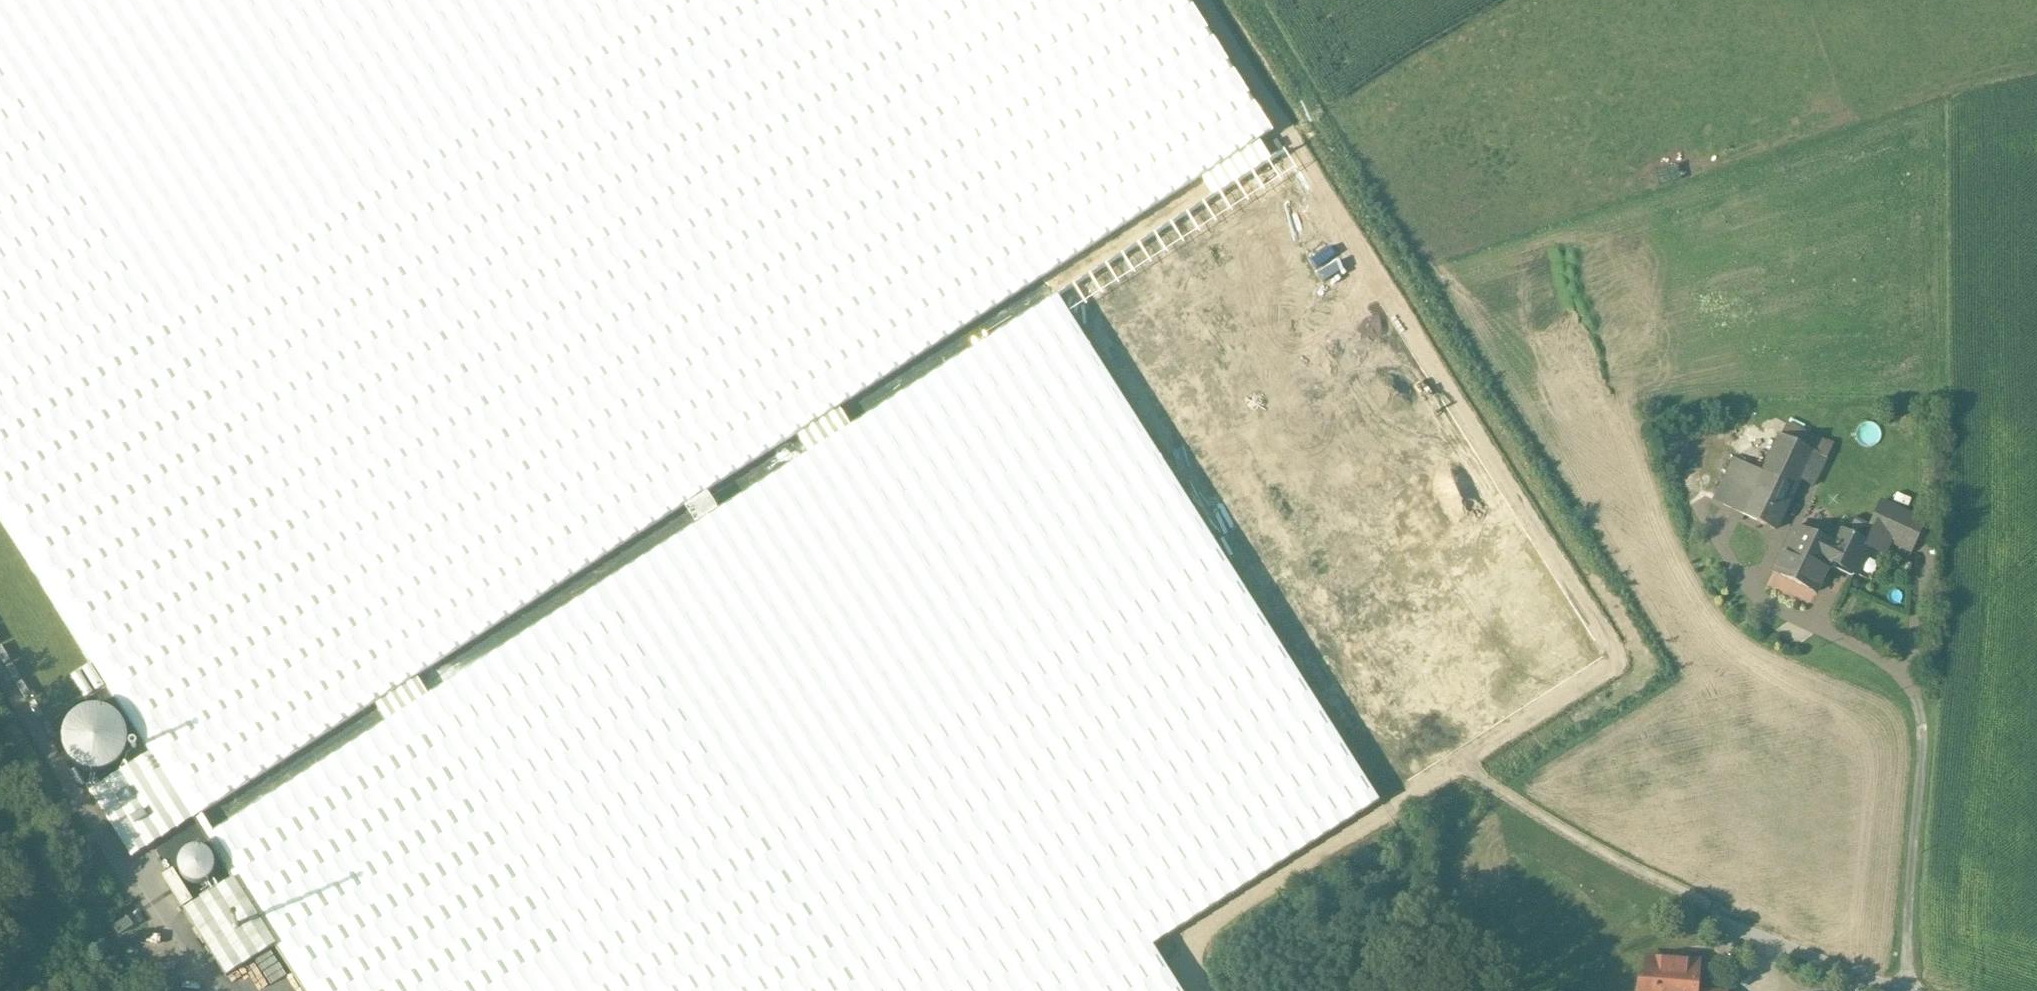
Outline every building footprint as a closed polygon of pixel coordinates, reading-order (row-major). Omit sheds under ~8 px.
[(151,747),(88,787),(132,857),(193,819),(201,813),(374,704),(416,677),(796,435),(838,408),(1046,275),(870,0),(0,0),(0,510),(151,747)] [(214,834),(201,813),(193,819),(231,880),(183,910),(226,976),(281,941),(312,990),(1181,990),(1152,945),(1378,800),(1057,296),(851,427),(808,455),(429,697),(387,723),(214,834)] [(1842,432),(1791,405),(1764,456),(1746,446),(1724,487),(1782,517),(1808,468),(1820,474),(1842,432)] [(838,408),(796,435),(808,455),(851,427),(838,408)] [(1838,537),(1803,522),(1780,577),(1823,595),(1837,563),(1864,574),(1879,539),(1895,545),(1899,537),(1920,546),(1937,505),(1890,486),(1878,515),(1865,509),(1858,527),(1845,521),(1838,537)] [(416,677),(374,704),(387,723),(429,697),(416,677)] [(69,756),(80,763),(91,766),(102,765),(112,759),(120,751),(124,741),(124,727),(119,715),(110,706),(97,702),(84,703),(72,709),(64,719),(61,732),(62,745),(69,756)] [(195,848),(192,848),(189,849),(186,851),(183,853),(181,856),(180,858),(179,862),(178,865),(178,868),(179,871),(180,874),(182,877),(184,879),(186,881),(189,883),(192,884),(195,884),(199,884),(202,884),(205,883),(207,881),(210,879),(212,877),(214,874),(215,871),(215,868),(215,864),(215,861),(213,858),(212,855),(210,853),(207,851),(204,849),(201,848),(198,848),(195,848)] [(69,870),(70,875),(73,880),(79,881),(84,878),(87,873),(86,868),(82,864),(77,863),(72,865),(69,870)] [(129,917),(114,926),(120,935),(134,926),(129,917)] [(1169,941),(1160,947),(1166,955),(1174,950),(1169,941)] [(1645,958),(1644,976),(1639,980),(1638,990),(1695,990),(1697,961),(1645,958)]
